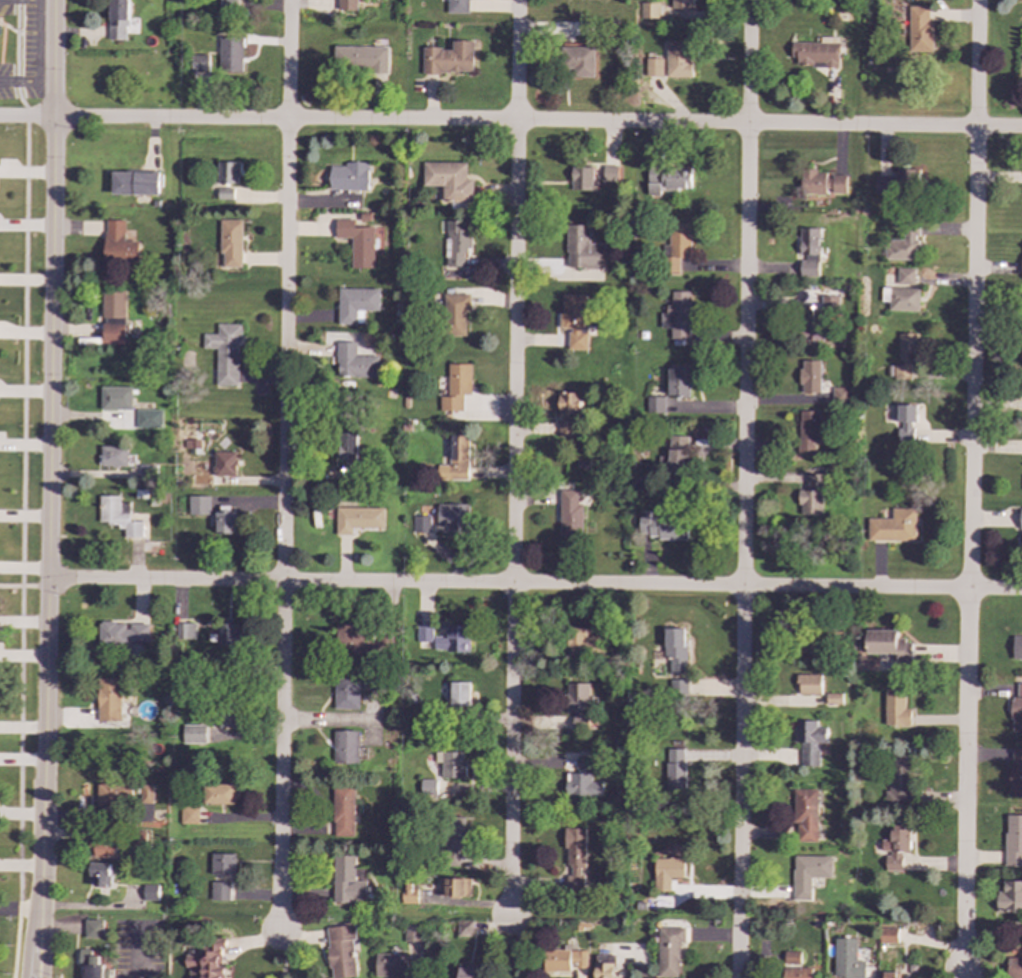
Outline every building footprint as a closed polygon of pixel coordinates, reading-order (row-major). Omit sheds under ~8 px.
[(128,42),(128,0),(109,0),(109,42),(128,42)] [(236,14),(235,0),(219,0),(219,15),(236,14)] [(357,11),(357,0),(338,0),(338,11),(357,11)] [(447,15),(468,15),(469,0),(447,0),(447,15)] [(640,20),(695,20),(695,0),(671,0),(671,7),(659,7),(659,2),(640,2),(640,20)] [(908,53),(931,54),(931,7),(908,7),(908,53)] [(243,73),(242,36),(219,37),(220,73),(243,73)] [(793,42),(793,66),(838,67),(838,38),(820,38),(820,43),(793,42)] [(423,72),(473,73),(474,41),(452,41),(452,49),(423,48),(423,72)] [(666,77),(691,77),(690,41),(666,41),(666,77)] [(594,77),(594,47),(565,46),(564,76),(594,77)] [(387,47),(334,47),(334,71),(374,72),(373,85),(386,86),(387,47)] [(645,76),(662,76),(662,59),(645,59),(645,76)] [(240,162),(218,162),(217,183),(239,184),(240,162)] [(329,190),(368,190),(369,163),(345,162),(345,166),(330,166),(329,190)] [(423,186),(442,186),(442,202),(472,203),(473,179),(466,179),(466,163),(423,162),(423,186)] [(617,166),(603,166),(603,181),(617,182),(617,166)] [(594,167),(571,167),(571,190),(593,191),(594,167)] [(691,169),(648,168),(647,191),(690,192),(691,169)] [(918,169),(895,169),(896,176),(874,177),(874,192),(919,191),(918,169)] [(801,194),(832,195),(833,193),(845,193),(846,176),(826,175),(826,170),(801,170),(801,194)] [(112,194),(160,195),(160,173),(112,172),(112,194)] [(335,238),(351,238),(351,268),(374,268),(373,226),(354,227),(354,219),(335,219),(335,238)] [(105,264),(140,264),(140,241),(125,241),(125,220),(105,220),(105,264)] [(242,220),(219,220),(219,254),(222,254),(222,267),(241,267),(242,220)] [(475,274),(475,256),(469,256),(470,229),(463,229),(464,221),(446,220),(444,266),(462,267),(462,274),(475,274)] [(691,222),(669,221),(668,246),(664,246),(664,272),(679,273),(679,258),(690,258),(691,222)] [(602,244),(588,244),(589,225),(567,225),(566,280),(602,281),(602,244)] [(885,260),(916,260),(917,226),(901,226),(901,240),(885,239),(885,260)] [(819,228),(800,228),(799,276),(818,277),(819,228)] [(914,285),(915,269),(897,268),(897,285),(914,285)] [(919,288),(881,287),(881,302),(889,302),(889,311),(918,311),(919,288)] [(379,311),(379,289),(338,289),(338,324),(364,324),(364,311),(379,311)] [(126,291),(102,290),(102,317),(126,318),(126,291)] [(690,291),(669,291),(669,313),(661,313),(660,328),(670,328),(670,338),(689,338),(690,291)] [(470,295),(444,294),(444,336),(465,336),(466,311),(470,311),(470,295)] [(585,294),(560,294),(560,328),(568,328),(568,350),(585,350),(585,294)] [(839,296),(822,296),(822,309),(839,309),(839,296)] [(822,340),(822,315),(803,315),(803,341),(822,340)] [(103,345),(126,344),(125,324),(102,324),(103,345)] [(203,334),(202,349),(216,349),(216,385),(239,385),(239,324),(217,324),(217,334),(203,334)] [(671,340),(671,345),(700,346),(700,334),(691,334),(691,340),(671,340)] [(915,334),(898,334),(898,365),(894,365),(894,380),(916,380),(915,334)] [(380,356),(357,355),(357,342),(336,342),(336,377),(379,378),(380,356)] [(820,361),(801,360),(800,393),(820,393),(820,361)] [(471,364),(448,364),(448,397),(439,396),(439,411),(462,411),(463,395),(471,395),(471,364)] [(688,398),(688,367),(668,366),(667,397),(688,398)] [(132,409),(132,386),(101,387),(101,410),(132,409)] [(849,402),(849,387),(833,387),(833,402),(849,402)] [(580,392),(557,393),(558,437),(574,436),(574,415),(580,415),(580,392)] [(646,413),(663,414),(664,397),(647,396),(646,413)] [(916,423),(916,405),(898,404),(897,444),(912,444),(913,423),(916,423)] [(162,409),(136,409),(136,428),(162,428),(162,409)] [(818,455),(818,411),(799,411),(798,454),(818,455)] [(359,433),(339,432),(338,459),(345,459),(344,476),(358,476),(359,433)] [(469,434),(449,434),(449,465),(436,465),(436,479),(468,480),(469,434)] [(688,436),(670,436),(668,473),(687,474),(688,436)] [(127,467),(128,446),(101,446),(100,466),(127,467)] [(236,451),(214,452),(214,476),(237,476),(236,451)] [(139,464),(140,479),(154,479),(154,464),(139,464)] [(799,490),(799,515),(823,515),(823,474),(806,474),(807,490),(799,490)] [(578,490),(560,490),(559,538),(582,539),(583,504),(578,504),(578,490)] [(129,521),(129,502),(120,502),(120,496),(99,496),(99,525),(124,525),(124,537),(142,537),(142,522),(129,521)] [(210,514),(210,496),(189,496),(189,514),(210,514)] [(446,533),(469,532),(468,503),(437,504),(437,526),(446,526),(446,533)] [(385,508),(336,507),(336,535),(352,535),(353,528),(385,528),(385,508)] [(217,534),(236,534),(235,508),(217,508),(217,534)] [(915,509),(891,508),(891,519),(867,518),(867,540),(915,541),(915,509)] [(639,538),(688,538),(688,518),(650,519),(650,511),(639,511),(639,538)] [(430,516),(413,515),(413,532),(429,533),(430,516)] [(148,643),(149,624),(128,623),(128,622),(99,621),(99,642),(148,643)] [(177,639),(196,639),(195,623),(176,623),(177,639)] [(217,645),(239,646),(240,624),(219,623),(219,634),(208,634),(208,642),(217,642),(217,645)] [(217,644),(218,624),(209,624),(209,644),(217,644)] [(434,636),(434,651),(469,651),(469,625),(447,625),(446,636),(434,636)] [(336,627),(336,653),(373,652),(372,626),(336,627)] [(433,642),(433,626),(417,626),(417,642),(433,642)] [(686,628),(664,629),(664,660),(669,659),(669,673),(687,673),(686,628)] [(585,631),(566,631),(566,656),(601,657),(602,636),(585,636),(585,631)] [(797,633),(798,650),(821,649),(820,632),(797,633)] [(1013,636),(1012,659),(1021,659),(1021,636),(1013,636)] [(821,675),(798,675),(798,694),(820,694),(821,675)] [(359,709),(359,676),(335,676),(334,709),(359,709)] [(121,678),(98,678),(97,721),(120,721),(121,678)] [(470,706),(470,682),(448,682),(448,707),(470,706)] [(591,684),(567,683),(567,712),(574,712),(574,726),(590,727),(591,684)] [(1021,738),(1021,683),(1017,683),(1017,698),(1011,698),(1011,738),(1021,738)] [(884,725),(910,726),(911,709),(904,708),(905,689),(885,689),(884,725)] [(841,693),(826,694),(826,705),(842,704),(841,693)] [(239,729),(239,708),(221,708),(221,729),(239,729)] [(819,766),(819,743),(826,743),(826,727),(817,727),(817,721),(795,721),(795,742),(801,742),(801,766),(819,766)] [(206,725),(183,725),(183,743),(206,744),(206,725)] [(359,764),(359,730),(334,730),(335,764),(359,764)] [(1021,798),(1021,748),(1010,747),(1009,797),(1021,798)] [(666,749),(667,791),(685,790),(684,749),(666,749)] [(464,752),(435,752),(435,763),(441,763),(441,778),(464,778),(464,752)] [(886,803),(911,803),(912,756),(887,756),(886,803)] [(590,759),(576,760),(576,773),(590,773),(590,759)] [(602,782),(592,782),(591,773),(565,774),(566,796),(602,795),(602,782)] [(420,796),(436,796),(436,780),(420,780),(420,796)] [(131,783),(97,784),(98,808),(132,808),(131,783)] [(234,804),(235,784),(203,784),(203,804),(234,804)] [(154,803),(154,785),(140,785),(141,803),(154,803)] [(334,785),(333,836),(354,836),(354,813),(362,814),(363,800),(354,799),(354,785),(334,785)] [(797,822),(797,841),(817,841),(818,790),(794,790),(793,822),(797,822)] [(198,806),(181,806),(181,824),(198,824),(198,806)] [(1005,815),(1004,866),(1021,867),(1021,816),(1005,815)] [(465,818),(445,818),(444,866),(458,866),(459,852),(464,852),(465,818)] [(901,871),(902,851),(908,852),(909,823),(891,822),(891,840),(881,840),(881,853),(885,853),(885,871),(901,871)] [(584,828),(566,828),(567,876),(567,893),(585,892),(584,828)] [(95,856),(116,857),(116,841),(95,841),(95,856)] [(235,875),(236,854),(211,853),(211,874),(235,875)] [(356,856),(335,855),(333,901),(366,902),(366,881),(355,880),(356,856)] [(811,900),(811,878),(831,878),(831,855),(793,856),(793,900),(811,900)] [(683,878),(683,858),(655,858),(654,891),(670,891),(670,878),(683,878)] [(110,887),(111,863),(92,862),(91,886),(110,887)] [(439,896),(470,897),(471,879),(439,878),(439,896)] [(1003,881),(1003,892),(994,892),(994,913),(1021,912),(1021,880),(1003,881)] [(229,900),(230,882),(211,882),(211,900),(229,900)] [(402,903),(418,903),(418,884),(402,884),(402,903)] [(158,885),(143,885),(143,900),(158,901),(158,885)] [(85,938),(103,938),(102,919),(85,920),(85,938)] [(472,921),(457,920),(456,936),(472,936),(472,921)] [(356,977),(352,938),(355,938),(354,924),(326,927),(330,977),(343,977),(356,977)] [(404,942),(420,943),(421,926),(404,926),(404,942)] [(678,977),(679,943),(684,943),(684,927),(658,927),(657,977),(678,977)] [(897,928),(880,928),(880,944),(897,943),(897,928)] [(865,961),(856,960),(856,938),(835,938),(834,977),(865,977),(865,961)] [(586,967),(586,951),(576,951),(576,945),(563,945),(563,949),(544,950),(544,973),(569,972),(569,967),(586,967)] [(103,964),(99,964),(99,952),(79,951),(78,967),(85,967),(84,977),(102,977),(103,964)] [(812,967),(800,967),(800,952),(783,952),(784,977),(812,977),(812,967)] [(407,954),(376,953),(375,977),(407,977),(407,954)] [(614,955),(595,955),(594,977),(613,977),(614,955)] [(1007,958),(1007,977),(1021,977),(1021,958),(1007,958)] [(480,967),(458,967),(458,977),(480,977),(480,967)]
